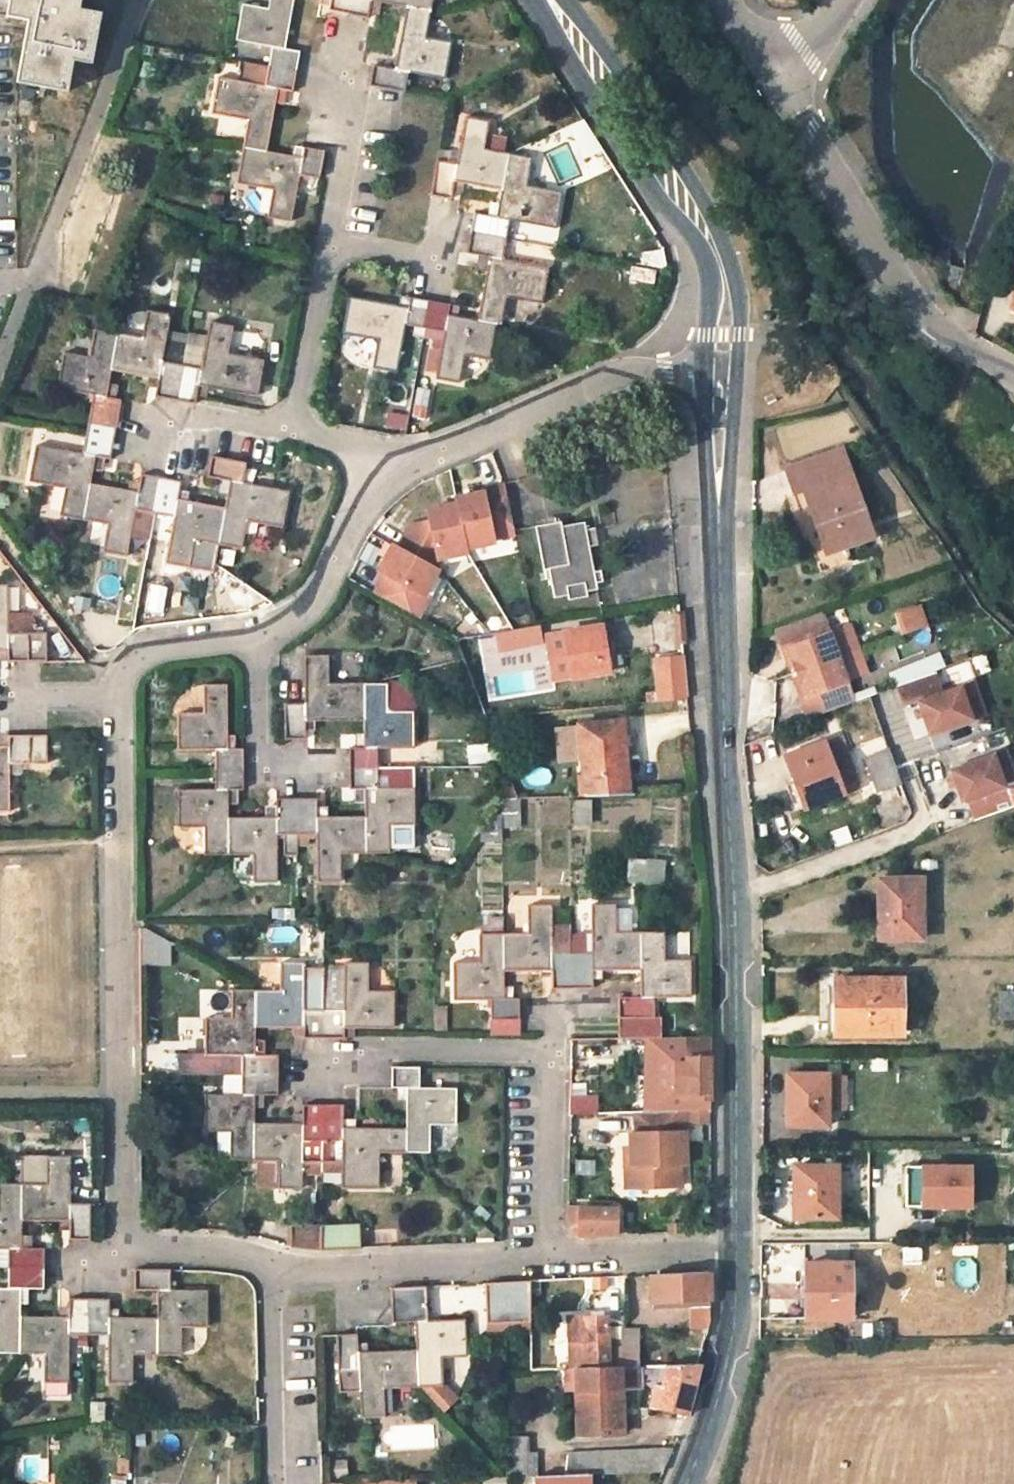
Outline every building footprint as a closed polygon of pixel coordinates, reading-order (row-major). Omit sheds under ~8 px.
[(80,0),(9,0),(5,18),(27,23),(16,84),(66,93),(71,63),(91,65),(100,15),(78,12),(80,0)] [(293,0),(269,0),(267,6),(242,2),(236,39),(271,46),(267,65),(295,70),(297,60),(299,51),(284,48),(293,0)] [(328,8),(337,10),(347,11),(349,0),(329,0),(328,8)] [(347,11),(356,14),(367,16),(371,0),(349,0),(347,11)] [(407,6),(430,10),(432,0),(376,0),(407,6)] [(425,37),(430,10),(407,6),(395,68),(373,64),(371,74),(368,84),(395,89),(403,91),(406,71),(443,78),(450,42),(425,37)] [(246,117),(241,145),(266,150),(277,87),(292,90),(293,81),(295,70),(267,65),(263,85),(218,77),(212,111),(246,117)] [(437,161),(432,193),(441,195),(450,196),(454,180),(503,189),(509,156),(484,152),(489,121),(466,117),(459,155),(440,151),(438,162),(437,161)] [(322,150),(313,148),(302,146),(300,157),(266,150),(241,145),(234,182),(269,189),(265,213),(289,218),(298,173),(317,176),(322,150)] [(474,213),(472,224),(471,234),(506,240),(510,220),(556,228),(563,192),(526,185),(531,160),(509,156),(503,189),(498,217),(474,213)] [(502,260),(506,240),(471,234),(469,245),(467,254),(488,257),(477,319),(496,322),(501,323),(506,296),(542,303),(549,269),(502,260)] [(404,323),(423,327),(428,299),(420,297),(409,295),(407,306),(349,296),(342,330),(378,337),(373,365),(395,369),(404,323)] [(489,357),(496,322),(477,319),(447,313),(449,302),(439,300),(428,299),(423,327),(444,331),(435,377),(457,381),(463,353),(489,357)] [(140,338),(116,333),(108,370),(156,378),(153,395),(163,397),(174,399),(181,363),(186,336),(165,332),(168,315),(145,310),(140,338)] [(230,326),(209,322),(206,339),(186,336),(181,363),(174,399),(184,401),(193,402),(194,398),(197,384),(254,395),(261,359),(225,353),(230,326)] [(92,393),(88,413),(115,419),(116,411),(118,400),(103,397),(108,370),(116,333),(93,329),(87,358),(64,354),(57,387),(92,393)] [(431,390),(417,387),(411,417),(425,419),(431,390)] [(383,428),(403,430),(405,415),(385,412),(383,428)] [(84,433),(111,438),(115,419),(88,413),(84,433)] [(80,518),(87,482),(93,455),(107,458),(109,448),(111,438),(84,433),(80,453),(36,445),(30,478),(65,486),(60,514),(80,518)] [(839,452),(787,469),(794,491),(804,488),(825,552),(868,537),(839,452)] [(210,456),(208,466),(206,476),(229,480),(224,507),(217,543),(241,547),(246,519),(281,526),(288,490),(241,482),(245,463),(210,456)] [(134,509),(155,512),(161,478),(147,476),(138,474),(135,491),(87,482),(80,518),(107,523),(101,551),(124,555),(134,509)] [(193,539),(217,543),(224,507),(176,499),(179,481),(170,480),(161,478),(155,512),(173,516),(164,562),(188,567),(193,539)] [(515,534),(507,486),(484,491),(484,493),(454,498),(455,504),(463,544),(494,541),(493,537),(515,534)] [(463,544),(455,504),(427,510),(429,522),(410,526),(400,546),(433,563),(437,555),(464,549),(463,544)] [(155,512),(134,509),(129,533),(150,536),(155,512)] [(586,592),(595,590),(588,544),(592,543),(590,530),(585,531),(584,521),(562,525),(561,522),(534,526),(541,568),(547,567),(552,596),(566,594),(566,599),(586,596),(586,592)] [(400,546),(395,544),(381,570),(387,574),(376,593),(419,617),(430,596),(424,593),(438,566),(433,563),(400,546)] [(5,648),(5,659),(18,658),(43,658),(43,631),(5,632),(5,587),(0,587),(0,648),(5,648)] [(886,616),(896,636),(924,623),(914,603),(886,616)] [(677,614),(652,618),(656,646),(681,642),(677,614)] [(823,614),(774,631),(781,651),(787,648),(794,667),(796,673),(839,657),(823,614)] [(924,626),(908,633),(915,648),(931,640),(924,626)] [(603,627),(546,634),(553,680),(614,670),(610,643),(606,643),(603,627)] [(508,633),(509,643),(538,639),(536,629),(508,633)] [(781,651),(787,669),(794,667),(787,648),(781,651)] [(287,704),(286,737),(297,737),(307,737),(307,719),(365,718),(365,683),(330,683),(330,654),(306,654),(307,703),(287,704)] [(686,699),(683,656),(658,660),(661,701),(686,699)] [(839,657),(796,673),(798,679),(805,698),(799,700),(806,720),(855,701),(839,657)] [(937,677),(899,690),(905,710),(919,705),(931,739),(975,724),(963,690),(944,697),(937,677)] [(798,679),(792,681),(799,700),(805,698),(798,679)] [(216,748),(216,768),(244,768),(244,756),(243,747),(229,747),(228,683),(206,683),(206,711),(179,712),(179,748),(216,748)] [(389,683),(365,683),(365,718),(366,746),(352,746),(352,756),(352,767),(380,766),(379,746),(414,746),(414,709),(391,710),(389,683)] [(976,686),(963,690),(975,724),(987,719),(976,686)] [(585,796),(621,795),(616,740),(623,740),(622,722),(580,726),(580,728),(583,760),(585,796)] [(583,760),(580,728),(557,731),(560,762),(583,760)] [(4,735),(4,745),(0,745),(0,810),(5,810),(5,763),(42,763),(42,735),(15,735),(4,735)] [(840,737),(824,743),(841,792),(857,786),(840,737)] [(616,740),(621,795),(628,795),(623,740),(616,740)] [(794,781),(803,807),(841,792),(824,743),(785,757),(794,781)] [(488,744),(464,745),(464,762),(488,762),(488,744)] [(900,782),(889,749),(866,758),(878,791),(900,782)] [(992,753),(1005,787),(1013,783),(1013,775),(1004,749),(992,753)] [(1005,787),(992,753),(949,770),(962,804),(968,801),(975,820),(1012,806),(1005,787)] [(415,766),(380,766),(352,767),(352,777),(353,787),(368,787),(367,815),(369,852),(390,851),(390,823),(415,822),(415,766)] [(207,852),(229,852),(229,816),(228,788),(244,788),(244,779),(244,768),(216,768),(216,788),(180,789),(180,825),(206,825),(207,852)] [(794,810),(803,807),(794,781),(785,785),(794,810)] [(278,833),(298,833),(298,798),(288,798),(278,799),(278,816),(229,816),(229,852),(255,852),(256,880),(278,879),(278,833)] [(369,852),(367,815),(319,815),(318,798),(308,798),(298,798),(298,833),(318,833),(319,879),(341,879),(341,852),(369,852)] [(499,800),(499,828),(516,828),(516,800),(499,800)] [(591,801),(574,801),(574,824),(591,824),(591,801)] [(919,859),(919,868),(934,868),(934,859),(919,859)] [(658,860),(640,860),(640,861),(640,883),(658,882),(658,860)] [(640,883),(640,861),(625,861),(624,883),(640,883)] [(878,938),(921,937),(920,879),(878,880),(878,938)] [(573,986),(581,986),(592,986),(593,968),(640,967),(640,931),(631,931),(631,909),(615,909),(615,904),(592,905),(592,951),(572,951),(573,986)] [(573,986),(572,951),(552,951),(551,905),(528,905),(527,933),(503,933),(504,968),(552,968),(552,987),(559,987),(573,986)] [(499,932),(499,916),(479,916),(479,932),(499,932)] [(617,1037),(660,1037),(660,1018),(654,1018),(653,996),(690,996),(690,960),(664,960),(663,932),(640,931),(640,967),(640,996),(617,997),(617,1011),(617,1037)] [(504,968),(503,933),(481,933),(481,962),(455,963),(454,998),(491,997),(492,1019),(493,1018),(493,1035),(519,1035),(519,1013),(519,998),(504,997),(504,968)] [(138,965),(168,966),(168,936),(138,935),(138,965)] [(303,1037),(310,1037),(323,1037),(323,1009),(323,967),(303,967),(303,962),(281,961),(281,989),(255,989),(254,1025),(303,1026),(303,1037)] [(323,1037),(334,1037),(342,1037),(343,1026),(392,1027),(393,991),(367,990),(368,962),(344,962),(344,968),(323,967),(323,1009),(323,1037)] [(834,979),(834,988),(835,1036),(899,1035),(899,979),(834,979)] [(826,1036),(835,1036),(834,988),(826,988),(826,1036)] [(254,1025),(255,989),(231,989),(229,1018),(204,1018),(205,1054),(223,1054),(223,1074),(241,1074),(278,1075),(278,1064),(277,1055),(254,1054),(254,1025)] [(1013,991),(996,992),(997,1019),(1013,1018),(1013,991)] [(445,1008),(434,1008),(435,1029),(445,1029),(445,1008)] [(679,1090),(679,1099),(710,1099),(710,1036),(686,1036),(686,1063),(673,1063),(674,1090),(679,1090)] [(391,1066),(391,1075),(391,1088),(406,1088),(405,1128),(405,1152),(429,1152),(429,1124),(454,1124),(455,1088),(420,1087),(420,1067),(391,1066)] [(785,1073),(785,1108),(789,1108),(789,1126),(826,1127),(827,1106),(827,1079),(827,1075),(785,1073)] [(229,1159),(253,1159),(253,1123),(254,1095),(278,1095),(278,1086),(278,1075),(241,1074),(241,1095),(204,1095),(204,1130),(229,1131),(229,1159)] [(846,1079),(845,1079),(827,1079),(827,1106),(845,1106),(846,1079)] [(567,1113),(594,1113),(594,1094),(568,1094),(567,1113)] [(323,1104),(312,1104),(302,1104),(301,1124),(253,1123),(253,1159),(258,1159),(278,1159),(277,1187),(301,1188),(302,1140),(322,1140),(323,1104)] [(405,1152),(405,1128),(342,1127),(343,1104),(335,1104),(323,1104),(322,1140),(341,1141),(341,1178),(378,1178),(378,1152),(405,1152)] [(680,1110),(633,1110),(633,1130),(627,1130),(628,1162),(633,1162),(634,1185),(680,1185),(680,1162),(686,1162),(686,1130),(680,1130),(680,1110)] [(1000,1149),(1013,1149),(1013,1134),(1000,1134),(1000,1149)] [(68,1236),(78,1236),(89,1236),(88,1202),(68,1202),(69,1153),(19,1152),(19,1182),(19,1217),(67,1218),(68,1236)] [(278,1159),(258,1159),(258,1187),(277,1187),(278,1159)] [(906,1211),(966,1211),(966,1165),(906,1165),(906,1211)] [(793,1166),(793,1183),(800,1183),(801,1217),(837,1216),(837,1166),(793,1166)] [(7,1246),(6,1267),(42,1268),(42,1255),(42,1246),(19,1245),(19,1217),(19,1182),(18,1181),(0,1181),(0,1246),(7,1246)] [(578,1203),(568,1203),(568,1211),(569,1222),(573,1231),(575,1231),(578,1231),(578,1203)] [(615,1203),(578,1203),(578,1231),(615,1230),(615,1203)] [(358,1224),(320,1225),(319,1249),(360,1248),(358,1224)] [(319,1249),(320,1225),(290,1226),(291,1246),(295,1248),(319,1249)] [(898,1247),(898,1265),(918,1265),(918,1246),(898,1247)] [(951,1261),(952,1287),(975,1286),(974,1260),(951,1261)] [(849,1294),(866,1294),(866,1269),(849,1269),(849,1264),(804,1264),(803,1318),(849,1317),(849,1294)] [(18,1349),(18,1314),(18,1286),(41,1287),(41,1278),(42,1268),(6,1267),(6,1286),(0,1286),(0,1349),(18,1349)] [(132,1267),(132,1276),(132,1288),(157,1288),(156,1315),(155,1351),(178,1351),(179,1324),(204,1324),(204,1289),(168,1288),(169,1267),(132,1267)] [(920,1268),(920,1290),(941,1290),(941,1268),(920,1268)] [(708,1272),(649,1275),(652,1310),(709,1306),(708,1272)] [(604,1277),(591,1277),(591,1286),(604,1285),(604,1277)] [(531,1280),(486,1282),(488,1322),(489,1322),(490,1332),(508,1332),(531,1331),(531,1280)] [(392,1302),(427,1301),(427,1285),(391,1287),(392,1302)] [(66,1331),(88,1331),(88,1295),(78,1295),(67,1295),(67,1315),(18,1314),(18,1349),(43,1350),(42,1379),(65,1380),(66,1331)] [(130,1351),(155,1351),(156,1315),(108,1315),(108,1295),(99,1295),(88,1295),(88,1331),(107,1331),(106,1380),(129,1381),(130,1351)] [(427,1301),(392,1302),(392,1312),(392,1323),(414,1322),(416,1349),(417,1386),(418,1386),(440,1385),(439,1357),(464,1355),(463,1320),(428,1321),(427,1301)] [(569,1369),(575,1368),(625,1367),(624,1330),(624,1316),(567,1318),(569,1369)] [(624,1330),(625,1367),(640,1366),(642,1366),(640,1329),(624,1330)] [(383,1388),(418,1386),(417,1386),(416,1349),(358,1352),(357,1333),(346,1334),(336,1335),(339,1370),(338,1370),(339,1392),(360,1390),(361,1416),(384,1415),(383,1388)] [(698,1364),(683,1365),(667,1366),(662,1386),(651,1384),(648,1408),(660,1410),(685,1416),(698,1364)] [(640,1366),(625,1367),(575,1368),(576,1391),(621,1390),(620,1378),(640,1377),(640,1366)] [(640,1390),(640,1377),(620,1378),(621,1390),(640,1390)] [(621,1432),(621,1390),(576,1391),(575,1396),(576,1433),(621,1432)] [(433,1448),(431,1420),(380,1423),(381,1451),(433,1448)] [(502,1437),(502,1476),(536,1475),(535,1452),(526,1452),(525,1435),(502,1437)] [(561,1474),(588,1473),(600,1473),(663,1471),(671,1449),(563,1453),(561,1474)] [(346,1460),(336,1461),(337,1478),(347,1477),(346,1460)] [(588,1473),(561,1474),(536,1475),(536,1483),(588,1483),(588,1473)]
